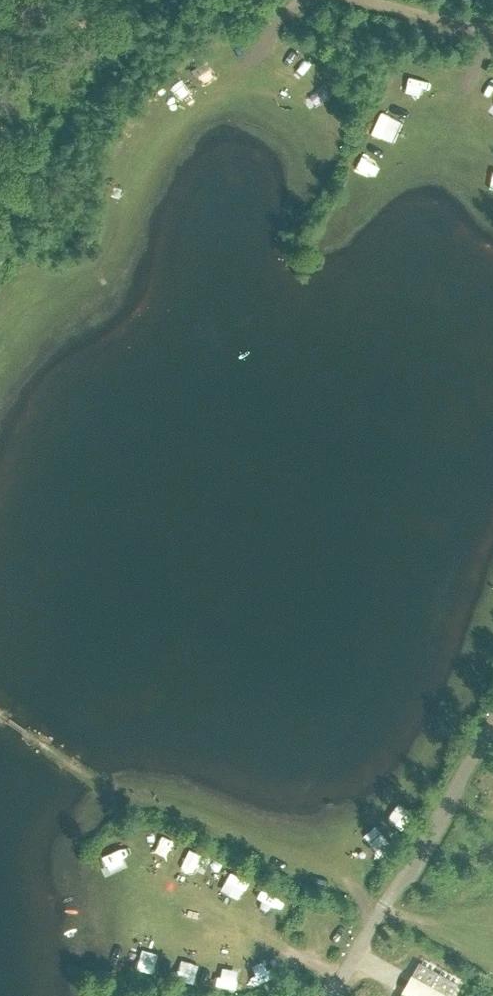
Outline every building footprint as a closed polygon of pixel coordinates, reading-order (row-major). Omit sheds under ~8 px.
[(420,962),(401,995),(451,995),(458,984),(420,962)]
